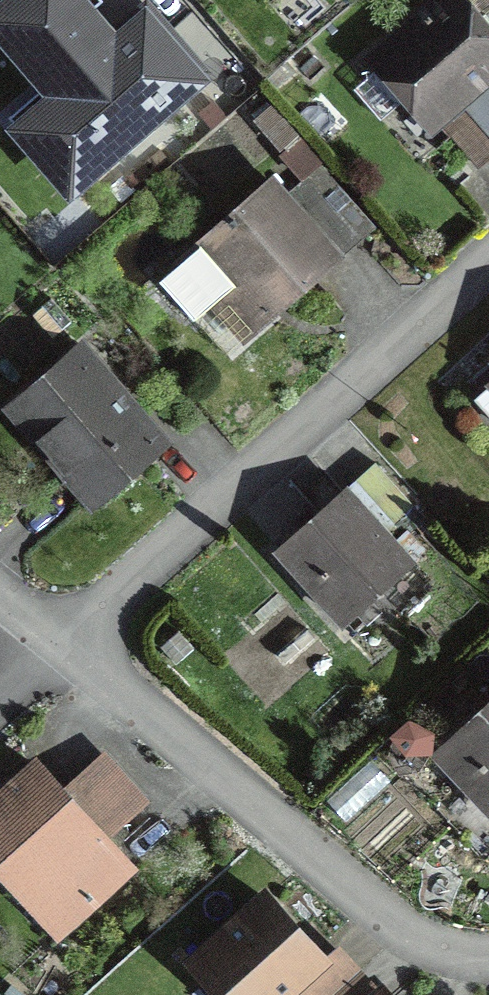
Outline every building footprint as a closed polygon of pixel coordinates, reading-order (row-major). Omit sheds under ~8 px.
[(0,5),(0,28),(72,112),(33,146),(69,188),(203,73),(152,14),(114,47),(86,15),(101,1),(100,0),(5,0),(0,5)] [(384,63),(354,89),(381,120),(410,94),(476,166),(488,155),(488,35),(477,22),(488,12),(488,0),(438,0),(377,55),(384,63)] [(315,176),(288,200),(272,181),(160,280),(195,320),(215,302),(240,331),(283,294),(288,300),(364,233),(315,176)] [(81,351),(13,409),(92,500),(160,442),(81,351)] [(382,533),(412,506),(375,463),(277,550),(344,624),(410,565),(382,533)] [(442,757),(469,785),(477,777),(488,789),(488,713),(442,757)] [(60,792),(104,842),(147,803),(103,753),(60,792)] [(55,930),(126,866),(104,842),(60,792),(37,767),(12,790),(0,776),(0,838),(37,879),(22,892),(55,930)] [(223,994),(281,994),(320,960),(265,898),(193,962),(223,994)]
